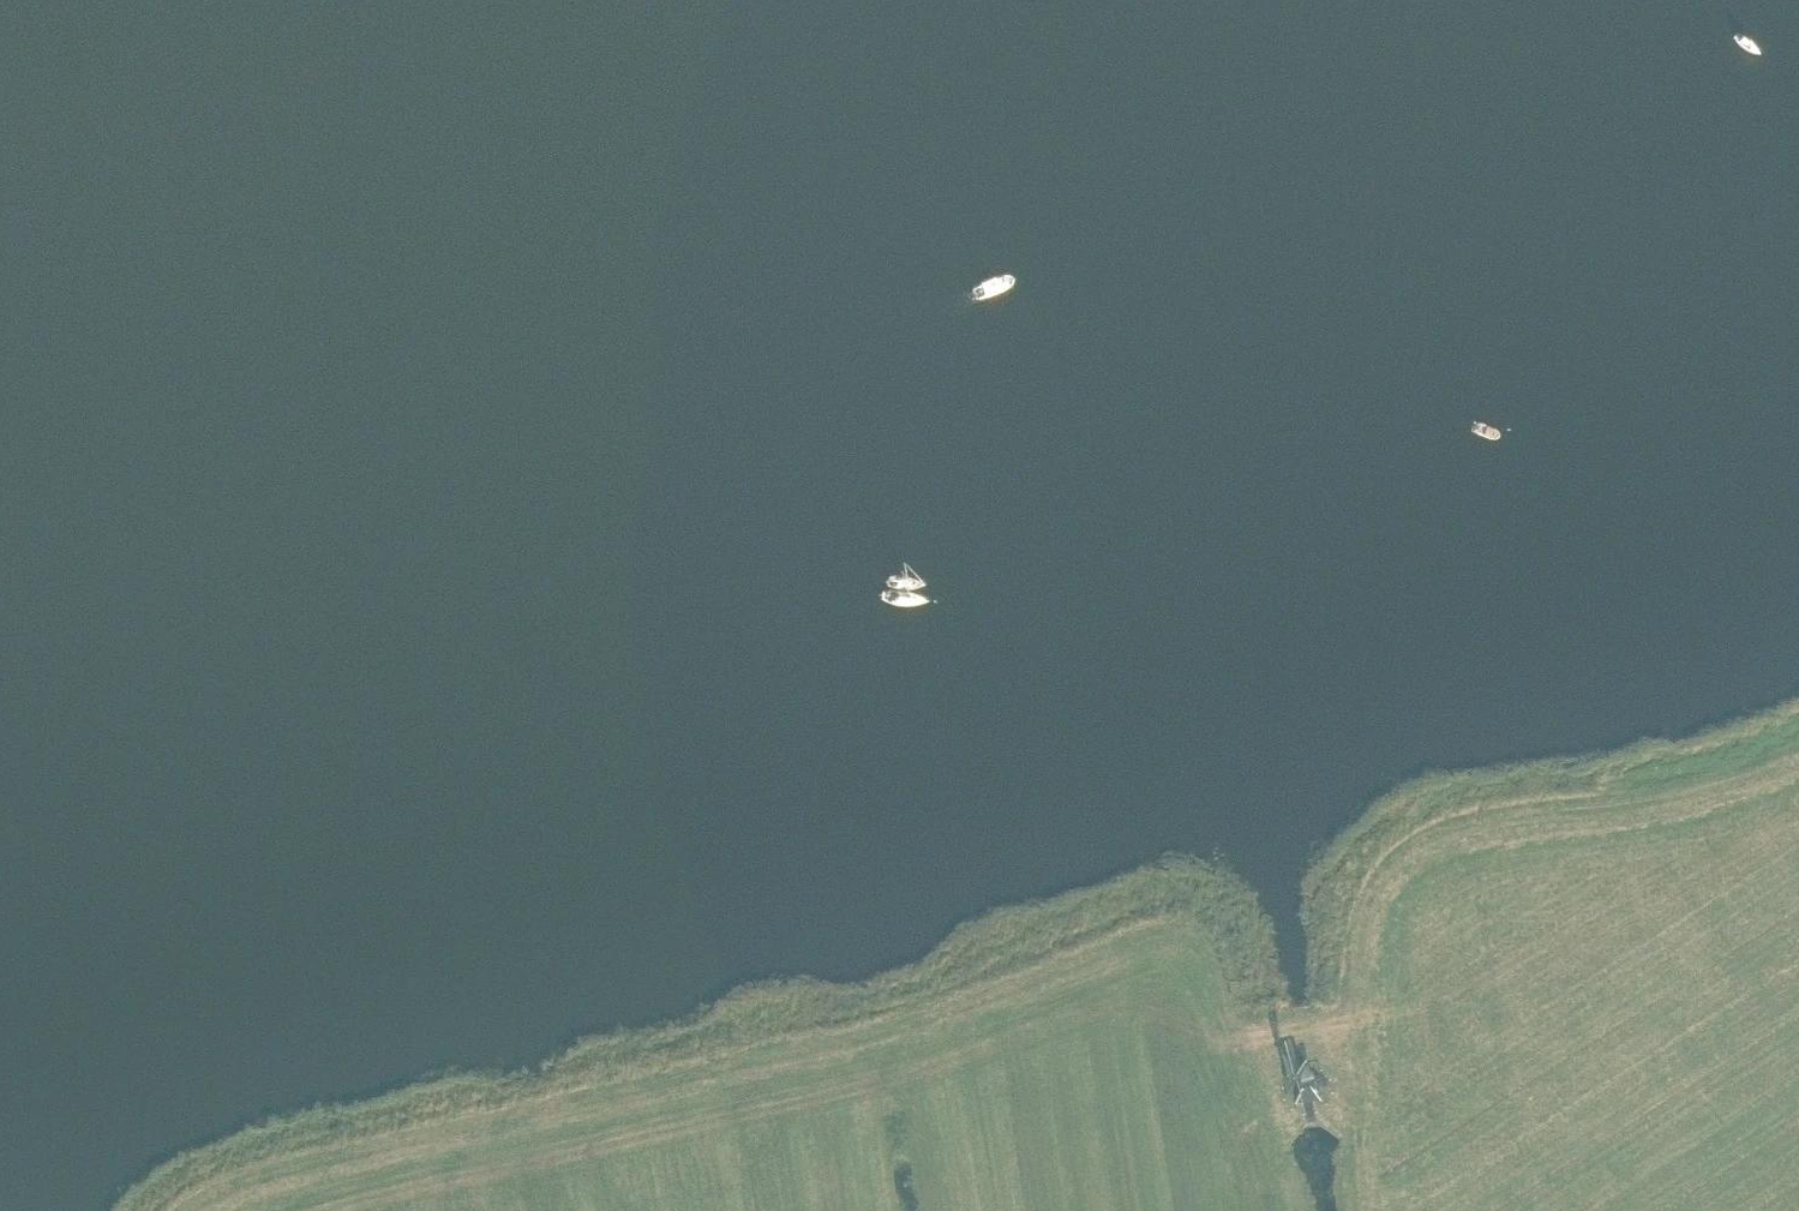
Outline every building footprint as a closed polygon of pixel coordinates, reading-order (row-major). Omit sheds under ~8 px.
[(1301,1101),(1318,1097),(1314,1079),(1297,1083),(1301,1101)]
